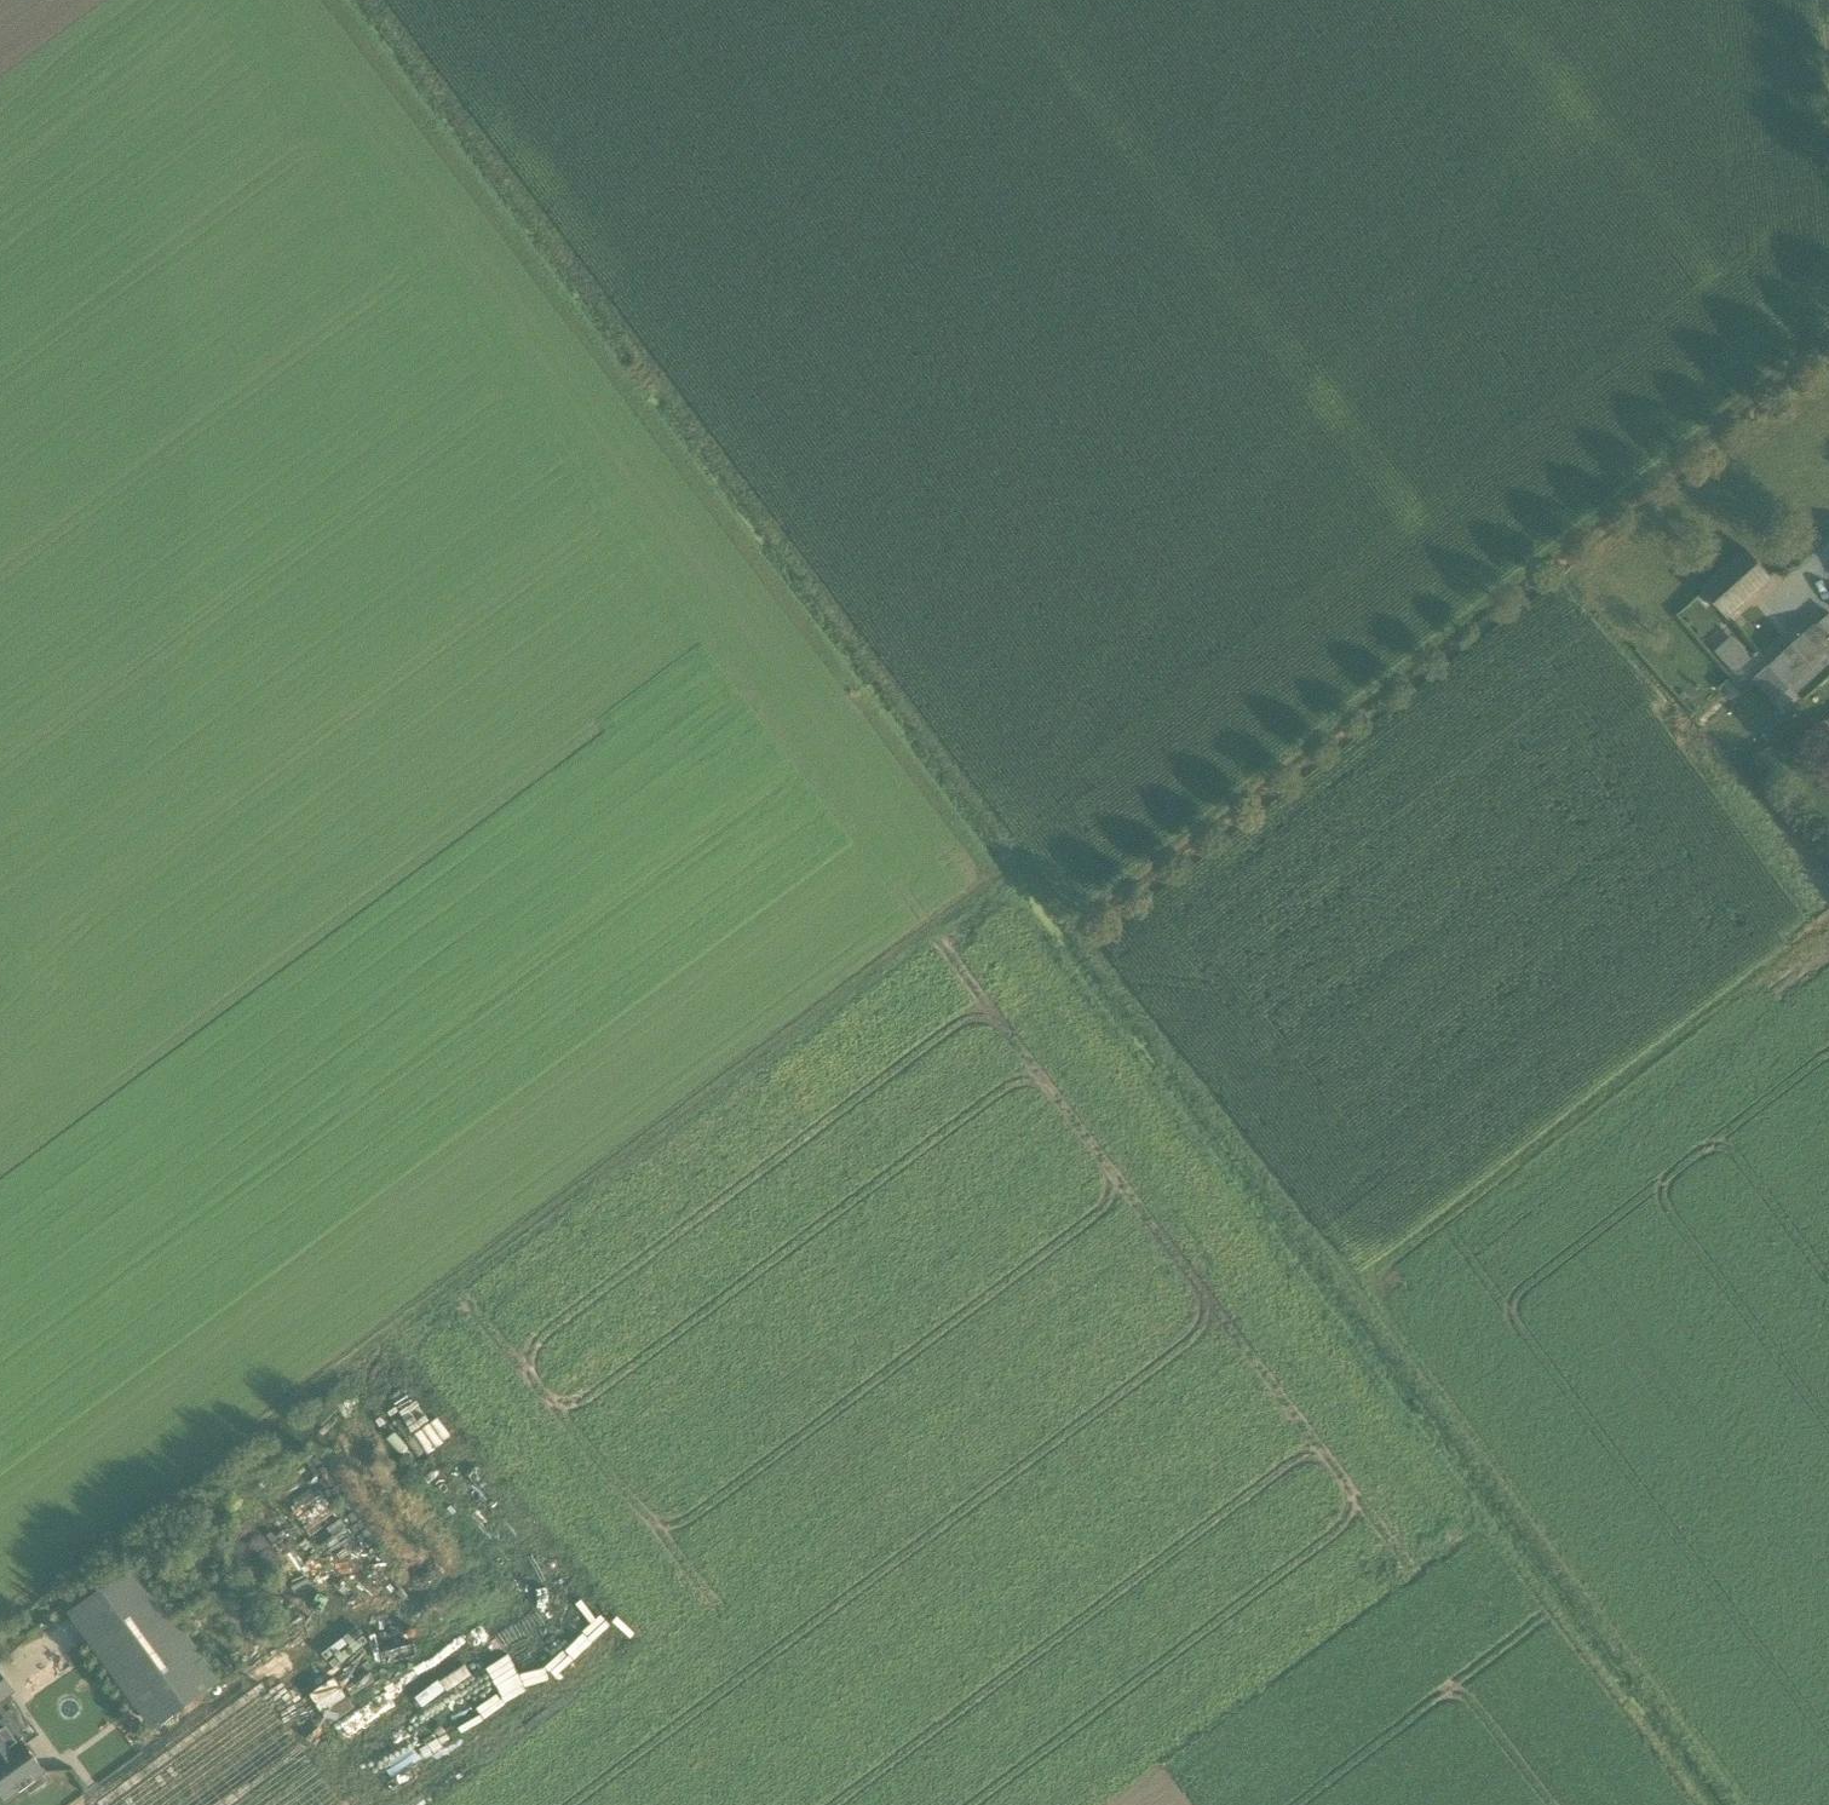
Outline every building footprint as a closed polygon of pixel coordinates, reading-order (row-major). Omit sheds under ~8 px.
[(1745,548),(1700,589),(1726,618),(1771,577),(1745,548)] [(1769,664),(1785,682),(1828,642),(1828,641),(1813,624),(1769,664)] [(1735,634),(1717,650),(1738,673),(1755,657),(1735,634)] [(156,1727),(219,1682),(134,1565),(72,1611),(156,1727)] [(14,1691),(0,1672),(0,1701),(14,1691)] [(7,1798),(26,1785),(31,1792),(47,1781),(42,1773),(45,1771),(23,1741),(22,1742),(5,1718),(0,1722),(0,1788),(7,1798)] [(175,1804),(210,1804),(225,1793),(194,1756),(168,1777),(176,1785),(165,1794),(175,1804)]
